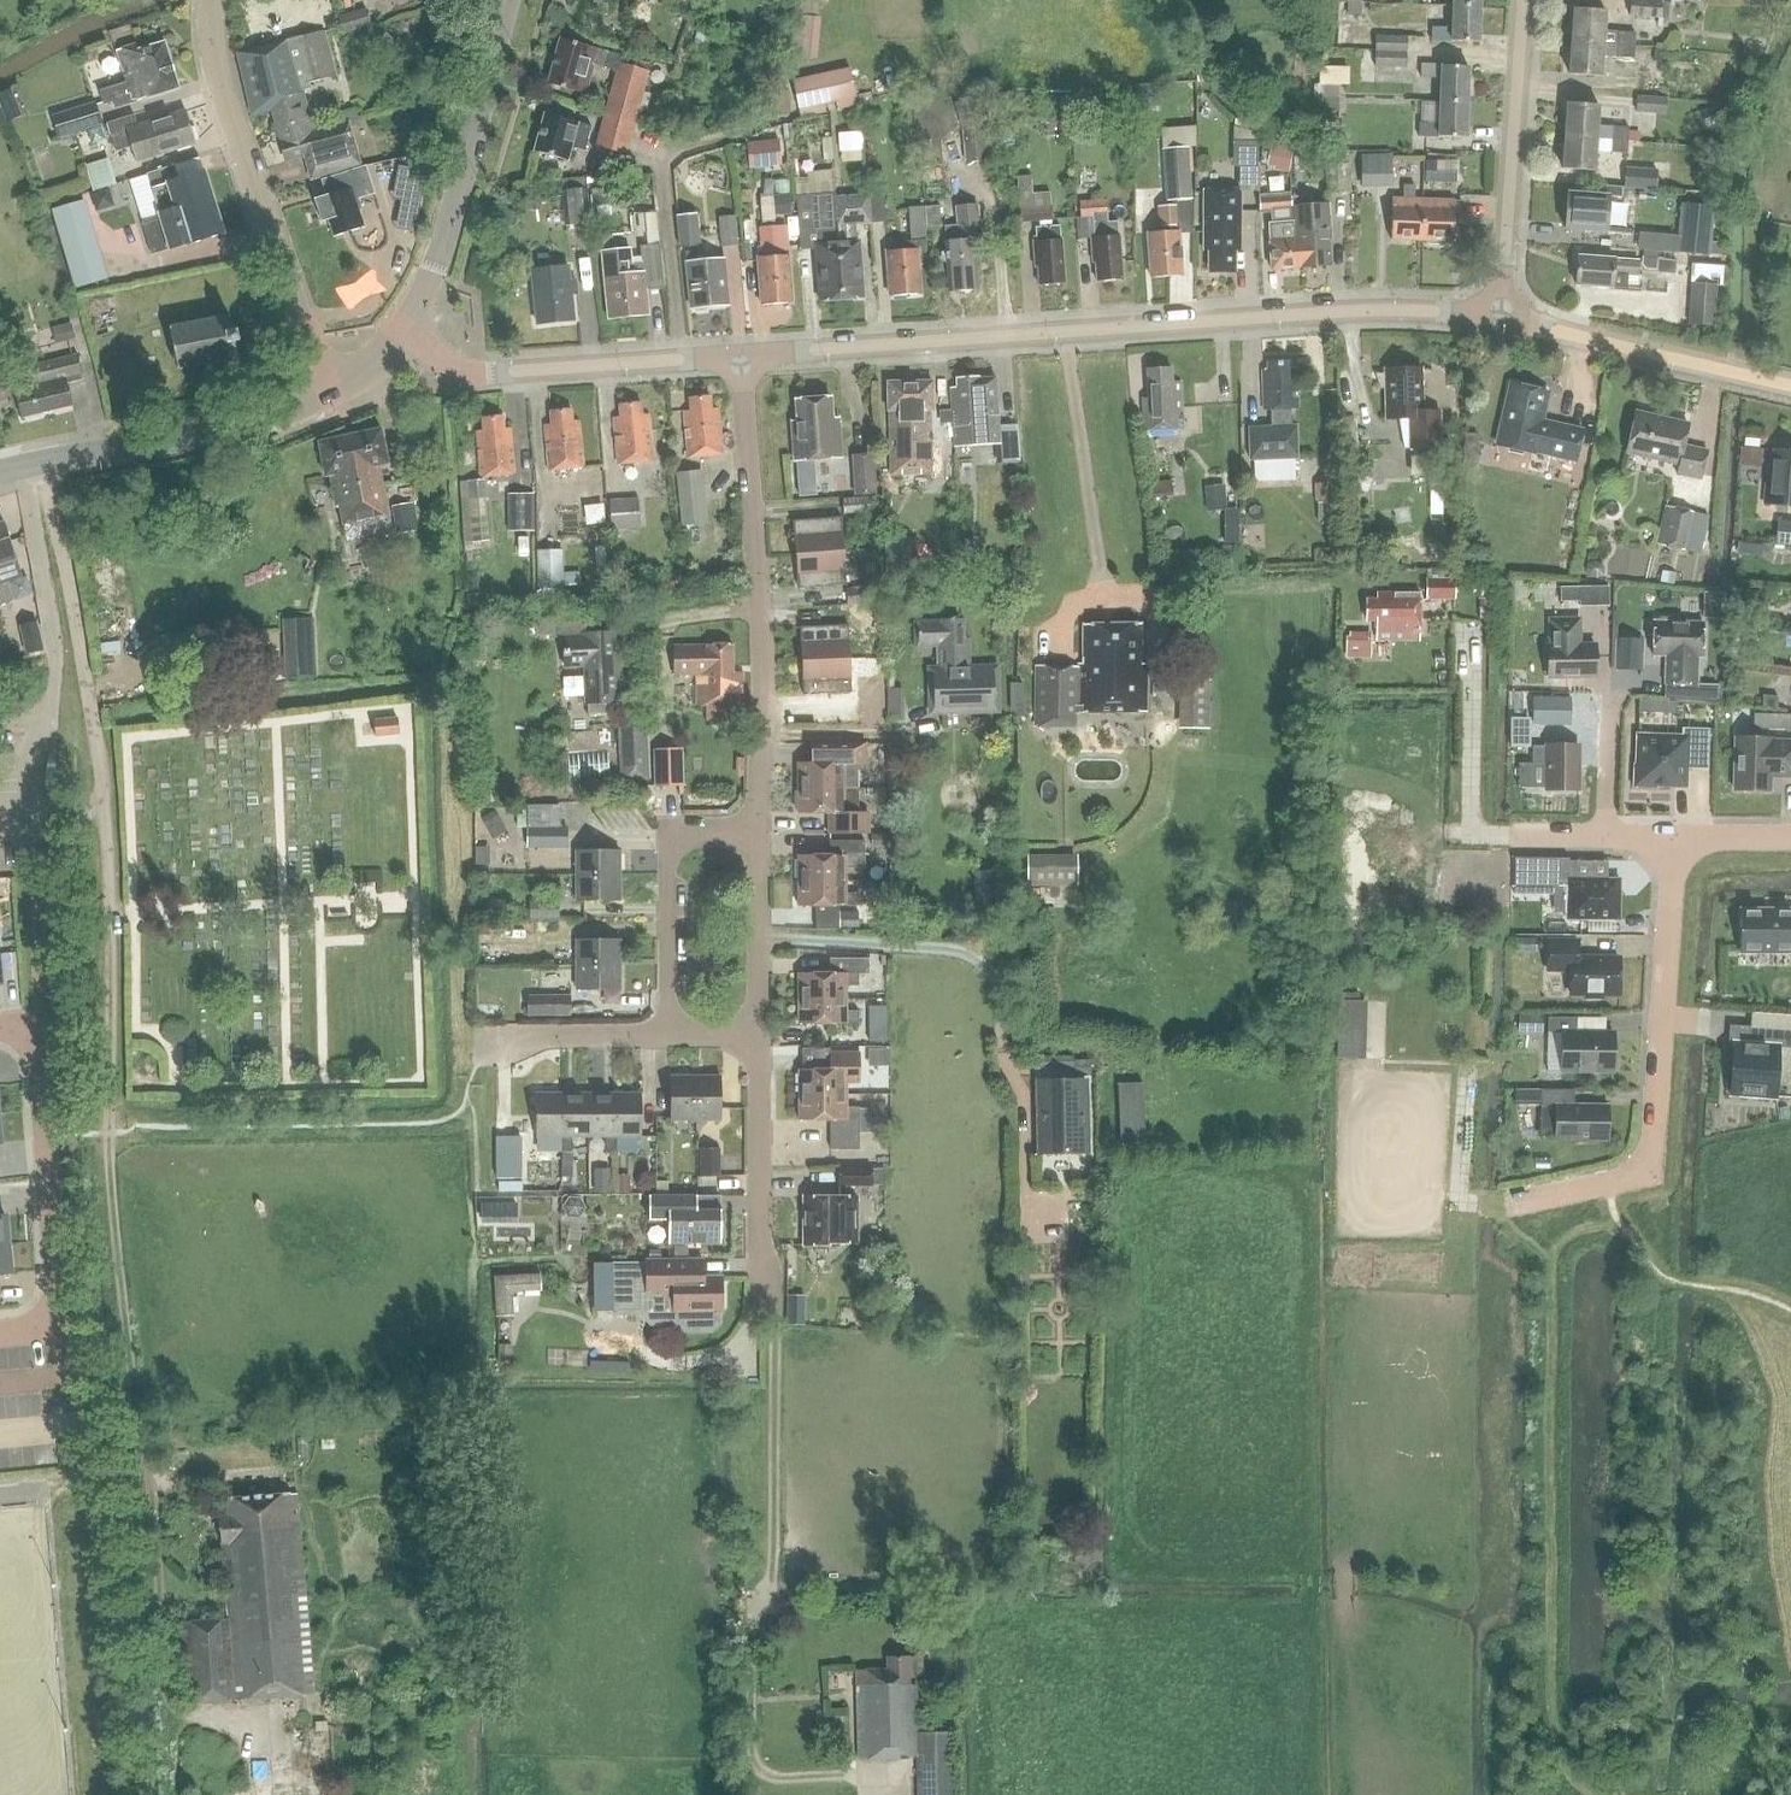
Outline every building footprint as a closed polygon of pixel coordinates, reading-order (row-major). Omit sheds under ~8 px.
[(1399,25),(1450,29),(1452,2),(1430,0),(1401,0),(1399,25)] [(1662,1),(1647,0),(1631,0),(1630,17),(1669,19),(1669,2),(1662,2),(1662,1)] [(370,26),(366,9),(337,17),(342,34),(370,26)] [(1575,9),(1573,42),(1634,46),(1635,33),(1605,31),(1607,11),(1575,9)] [(792,54),(823,54),(824,12),(793,11),(792,54)] [(1399,25),(1397,51),(1448,55),(1450,29),(1399,25)] [(322,130),(350,122),(350,120),(315,131),(313,120),(311,121),(303,91),(310,89),(309,83),(336,75),(324,31),(239,54),(253,115),(273,110),(282,143),(322,132),(322,130)] [(586,95),(594,65),(615,71),(601,123),(632,131),(651,63),(596,49),(597,47),(561,38),(549,85),(586,95)] [(116,108),(179,89),(165,42),(138,50),(136,45),(117,51),(127,83),(100,91),(104,104),(114,101),(116,108)] [(1634,46),(1573,42),(1570,74),(1602,77),(1603,57),(1633,60),(1634,46)] [(1397,51),(1395,77),(1445,81),(1448,55),(1397,51)] [(1324,81),(1353,80),(1353,62),(1324,62),(1324,81)] [(850,68),(792,80),(800,119),(827,114),(825,105),(836,103),(838,111),(858,107),(850,68)] [(1395,77),(1392,103),(1443,107),(1445,81),(1395,77)] [(17,84),(0,90),(10,117),(28,110),(17,84)] [(1665,115),(1666,98),(1638,96),(1636,113),(1665,115)] [(983,126),(975,98),(975,97),(954,103),(963,130),(966,163),(1002,160),(997,144),(990,124),(983,126)] [(96,103),(51,116),(58,139),(103,125),(96,103)] [(1392,103),(1390,130),(1441,134),(1443,107),(1392,103)] [(1568,103),(1565,136),(1627,141),(1628,129),(1598,126),(1600,106),(1568,103)] [(428,108),(422,126),(438,131),(444,113),(428,108)] [(186,111),(138,126),(134,116),(106,124),(115,152),(133,147),(137,162),(197,144),(186,111)] [(567,162),(571,147),(585,151),(591,128),(578,124),(579,122),(546,113),(535,152),(567,162)] [(322,132),(282,143),(288,163),(306,157),(312,178),(362,164),(350,122),(322,130),(322,132)] [(626,155),(632,131),(601,123),(595,146),(626,155)] [(843,147),(868,146),(867,127),(842,128),(843,147)] [(1183,277),(1180,234),(1193,233),(1190,200),(1192,200),(1188,148),(1192,148),(1191,132),(1161,135),(1166,202),(1169,201),(1169,206),(1158,207),(1159,231),(1149,232),(1152,279),(1183,277)] [(1240,135),(1242,181),(1262,180),(1260,134),(1240,135)] [(1627,141),(1565,136),(1563,169),(1595,172),(1596,152),(1626,154),(1627,141)] [(779,140),(747,143),(749,169),(782,166),(779,140)] [(1273,166),(1296,166),(1296,144),(1274,143),(1273,166)] [(97,188),(119,181),(111,154),(89,162),(97,188)] [(1392,189),(1392,154),(1361,154),(1361,189),(1392,189)] [(1444,160),(1425,160),(1425,182),(1444,182),(1444,160)] [(1350,187),(1350,163),(1325,164),(1325,187),(1350,187)] [(186,245),(224,233),(217,210),(216,210),(204,171),(179,179),(175,165),(147,174),(160,216),(142,222),(152,255),(186,244),(186,245)] [(317,192),(319,199),(315,200),(322,222),(329,220),(335,237),(366,227),(357,198),(373,193),(365,167),(321,181),(324,190),(317,192)] [(1656,190),(1657,170),(1626,167),(1624,188),(1656,190)] [(1019,178),(1021,209),(1017,209),(1018,224),(1051,221),(1049,193),(1033,194),(1032,177),(1019,178)] [(597,212),(614,212),(613,184),(595,185),(597,212)] [(1423,240),(1424,199),(1415,199),(1415,186),(1403,185),(1403,199),(1393,198),(1392,239),(1423,240)] [(1607,233),(1611,196),(1621,197),(1622,188),(1596,186),(1595,195),(1569,192),(1565,229),(1607,233)] [(586,188),(565,190),(568,226),(590,224),(586,188)] [(766,215),(795,214),(794,191),(765,192),(766,215)] [(1241,251),(1241,191),(1205,191),(1204,252),(1209,252),(1209,272),(1236,273),(1237,251),(1241,251)] [(1637,250),(1678,253),(1678,252),(1721,256),(1722,244),(1712,243),(1716,194),(1684,192),(1683,204),(1681,204),(1678,236),(1638,233),(1637,250)] [(821,300),(842,299),(838,243),(840,243),(837,197),(835,197),(835,194),(796,197),(799,249),(817,248),(821,300)] [(869,196),(872,223),(886,222),(883,194),(869,196)] [(838,243),(842,299),(864,298),(860,242),(856,242),(855,226),(871,225),(869,195),(837,197),(840,243),(838,243)] [(1282,222),(1274,223),(1269,223),(1272,270),(1301,268),(1300,243),(1297,243),(1295,206),(1292,207),(1291,195),(1261,197),(1262,212),(1281,211),(1282,222)] [(1455,200),(1424,199),(1423,240),(1454,241),(1455,200)] [(1120,235),(1118,235),(1116,222),(1107,223),(1105,200),(1079,202),(1081,219),(1076,219),(1078,239),(1091,238),(1093,259),(1096,259),(1099,282),(1124,280),(1120,235)] [(51,211),(74,286),(103,277),(80,202),(51,211)] [(1300,243),(1301,268),(1330,266),(1328,240),(1331,240),(1329,204),(1295,206),(1297,243),(1300,243)] [(927,228),(941,227),(940,205),(926,207),(927,228)] [(976,239),(973,239),(973,235),(980,235),(978,206),(956,208),(958,226),(945,227),(949,293),(979,291),(976,239)] [(922,296),(918,251),(928,250),(924,207),(909,208),(912,241),(901,242),(901,250),(887,251),(891,299),(922,296)] [(701,246),(697,214),(676,216),(679,248),(701,246)] [(721,247),(737,246),(734,216),(718,218),(721,247)] [(1040,286),(1065,285),(1062,238),(1060,238),(1060,226),(1036,227),(1037,240),(1034,240),(1035,262),(1038,261),(1040,286)] [(770,231),(772,255),(759,256),(763,306),(793,303),(787,229),(770,231)] [(610,319),(648,316),(646,292),(664,290),(661,245),(641,247),(643,273),(632,274),(630,249),(603,251),(610,319)] [(725,260),(697,262),(696,252),(686,253),(690,309),(728,306),(725,260)] [(1615,287),(1627,287),(1628,276),(1639,276),(1640,259),(1578,256),(1577,285),(1615,287)] [(1692,264),(1691,283),(1688,326),(1714,328),(1717,285),(1722,285),(1723,266),(1692,264)] [(574,321),(571,296),(578,295),(577,281),(569,281),(568,266),(533,270),(538,325),(574,321)] [(233,343),(240,342),(237,329),(230,331),(227,315),(169,326),(178,369),(236,358),(233,343)] [(71,324),(56,328),(60,343),(75,339),(71,324)] [(85,379),(78,355),(26,367),(32,388),(16,392),(22,418),(73,406),(67,384),(85,379)] [(1291,410),(1298,410),(1297,370),(1291,371),(1291,364),(1269,364),(1269,371),(1264,371),(1265,410),(1271,410),(1271,426),(1250,426),(1250,457),(1295,457),(1295,426),(1291,426),(1291,410)] [(1145,430),(1184,428),(1182,384),(1173,384),(1172,368),(1148,370),(1150,398),(1144,398),(1145,430)] [(1424,412),(1423,369),(1385,370),(1387,419),(1410,418),(1411,448),(1442,448),(1441,412),(1424,412)] [(958,388),(952,388),(955,448),(1000,445),(999,426),(996,378),(978,379),(978,378),(958,379),(958,388)] [(931,410),(933,410),(933,382),(889,383),(889,410),(892,410),(893,473),(931,473),(931,410)] [(1577,461),(1584,432),(1543,422),(1549,393),(1512,384),(1498,446),(1535,454),(1536,452),(1577,461)] [(688,457),(723,454),(719,409),(712,409),(711,397),(690,399),(691,411),(685,412),(688,457)] [(831,398),(797,400),(799,422),(792,422),(795,461),(841,458),(839,419),(832,419),(831,398)] [(619,464),(653,460),(649,415),(643,416),(641,404),(620,406),(621,417),(614,418),(619,464)] [(549,470),(584,467),(580,421),(573,422),(572,410),(551,412),(552,424),(544,425),(549,470)] [(1702,480),(1709,452),(1685,446),(1690,425),(1636,413),(1627,453),(1680,465),(1678,475),(1702,480)] [(482,478),(516,475),(511,430),(505,428),(504,418),(482,420),(483,432),(477,432),(481,477),(482,478)] [(379,468),(388,466),(380,428),(317,441),(324,476),(329,475),(336,506),(339,506),(347,541),(392,532),(379,468)] [(1478,434),(1465,434),(1465,461),(1478,461),(1478,434)] [(1740,466),(1761,468),(1763,449),(1741,447),(1740,466)] [(1775,452),(1772,485),(1768,484),(1766,504),(1790,506),(1790,453),(1775,452)] [(852,456),(854,496),(877,495),(874,455),(852,456)] [(1358,478),(1358,466),(1344,466),(1344,478),(1358,478)] [(681,527),(704,525),(704,524),(708,524),(703,470),(675,473),(681,527)] [(1314,483),(1315,503),(1333,502),(1332,483),(1314,483)] [(1207,512),(1227,510),(1225,485),(1205,487),(1207,512)] [(509,532),(535,531),(534,494),(508,494),(509,532)] [(873,512),(871,496),(842,499),(844,514),(873,512)] [(640,529),(639,498),(609,500),(611,530),(640,529)] [(486,499),(469,500),(472,542),(489,541),(486,499)] [(397,535),(412,532),(407,504),(392,507),(397,535)] [(1242,553),(1243,506),(1229,506),(1228,553),(1242,553)] [(1656,544),(1685,551),(1694,513),(1665,506),(1656,544)] [(842,518),(793,522),(796,556),(844,552),(842,518)] [(1,604),(13,599),(2,566),(1,565),(17,559),(5,522),(0,524),(0,602),(1,604)] [(538,587),(564,586),(562,550),(536,551),(538,587)] [(796,556),(799,590),(847,586),(844,552),(796,556)] [(1455,580),(1441,580),(1427,579),(1427,600),(1455,600),(1455,580)] [(881,586),(846,589),(847,606),(882,603),(881,586)] [(1579,587),(1561,587),(1561,603),(1579,603),(1579,587)] [(1377,622),(1377,633),(1421,633),(1421,598),(1421,593),(1379,593),(1379,599),(1368,599),(1368,622),(1377,622)] [(555,636),(555,620),(554,618),(535,618),(536,636),(555,636)] [(1703,657),(1704,623),(1678,622),(1678,618),(1661,618),(1661,622),(1654,622),(1654,656),(1667,656),(1666,684),(1698,685),(1698,657),(1703,657)] [(1550,678),(1597,677),(1596,645),(1581,645),(1581,620),(1551,621),(1551,646),(1549,646),(1550,678)] [(970,639),(965,639),(965,621),(942,621),(942,623),(916,623),(916,647),(938,647),(938,669),(931,670),(931,707),(944,706),(944,712),(998,711),(997,668),(971,669),(970,639)] [(37,622),(21,625),(27,653),(44,649),(37,622)] [(849,626),(801,628),(802,662),(851,660),(849,626)] [(1037,666),(1037,712),(1036,727),(1076,727),(1077,713),(1148,714),(1148,668),(1141,668),(1142,627),(1085,626),(1084,664),(1081,664),(1081,666),(1037,666)] [(1371,632),(1350,631),(1349,660),(1370,661),(1371,632)] [(587,665),(589,703),(621,701),(619,650),(615,650),(614,633),(585,634),(585,636),(564,637),(566,666),(587,665)] [(1615,669),(1642,670),(1643,640),(1616,639),(1615,669)] [(697,707),(744,706),(743,673),(733,674),(732,646),(707,646),(707,645),(674,645),(674,676),(697,676),(697,707)] [(804,696),(852,694),(851,660),(802,662),(804,696)] [(886,681),(860,680),(859,725),(885,726),(886,681)] [(1210,681),(1180,680),(1179,729),(1209,729),(1210,681)] [(1570,698),(1533,698),(1533,725),(1570,725),(1570,698)] [(400,735),(399,718),(375,720),(376,737),(400,735)] [(1687,768),(1709,769),(1710,729),(1683,728),(1682,737),(1639,736),(1638,766),(1635,769),(1634,788),(1653,788),(1656,786),(1686,787),(1687,768)] [(621,730),(623,782),(650,780),(647,729),(621,730)] [(1770,792),(1771,774),(1782,774),(1782,777),(1790,777),(1790,742),(1772,741),(1772,738),(1737,737),(1735,791),(1770,792)] [(866,772),(866,745),(814,745),(814,764),(799,764),(799,789),(847,789),(859,789),(859,772),(866,772)] [(1579,790),(1579,746),(1548,746),(1548,747),(1533,747),(1533,763),(1548,764),(1548,790),(1579,790)] [(653,749),(654,788),(683,787),(682,749),(653,749)] [(847,801),(847,789),(799,789),(799,814),(830,814),(830,834),(869,834),(869,813),(859,813),(859,801),(847,801)] [(568,828),(529,829),(530,849),(569,848),(568,828)] [(799,882),(847,881),(847,869),(865,869),(865,842),(830,842),(830,856),(799,856),(799,882)] [(574,875),(620,875),(620,852),(574,851),(574,875)] [(1028,887),(1078,887),(1077,855),(1027,856),(1028,887)] [(1620,920),(1620,880),(1570,879),(1570,858),(1532,858),(1532,894),(1568,894),(1568,919),(1620,920)] [(973,872),(974,912),(1001,911),(1001,871),(973,872)] [(620,875),(574,875),(574,898),(620,898),(620,875)] [(847,894),(847,881),(799,882),(799,906),(860,906),(859,894),(847,894)] [(530,901),(531,919),(560,918),(560,901),(530,901)] [(859,911),(839,912),(839,927),(859,927),(859,911)] [(1743,951),(1790,951),(1790,911),(1743,911),(1743,951)] [(574,963),(620,963),(620,939),(573,939),(574,963)] [(1571,995),(1586,995),(1588,998),(1601,998),(1603,995),(1619,995),(1620,958),(1578,958),(1579,941),(1548,940),(1548,971),(1566,971),(1571,977),(1571,995)] [(799,999),(847,999),(847,986),(860,987),(860,975),(870,975),(870,959),(831,959),(831,974),(799,974),(799,999)] [(620,988),(620,963),(574,963),(574,988),(620,988)] [(528,996),(528,1016),(571,1016),(571,996),(528,996)] [(1370,1055),(1371,996),(1342,996),(1341,1054),(1370,1055)] [(847,1011),(847,999),(799,999),(799,1024),(860,1024),(860,1011),(847,1011)] [(1543,1033),(1543,1014),(1519,1014),(1519,1033),(1543,1033)] [(1614,1071),(1614,1033),(1577,1033),(1577,1018),(1548,1018),(1548,1033),(1563,1033),(1563,1071),(1614,1071)] [(1733,1044),(1730,1094),(1776,1097),(1778,1046),(1790,1047),(1790,1029),(1751,1027),(1750,1045),(1733,1044)] [(800,1095),(848,1095),(848,1083),(860,1083),(860,1053),(831,1053),(831,1070),(800,1070),(800,1095)] [(673,1119),(698,1118),(698,1076),(673,1076),(673,1119)] [(698,1076),(698,1118),(723,1118),(723,1076),(698,1076)] [(1121,1079),(1124,1141),(1148,1140),(1146,1078),(1121,1079)] [(1037,1155),(1090,1154),(1088,1079),(1035,1080),(1037,1155)] [(1609,1141),(1609,1105),(1575,1105),(1575,1090),(1541,1090),(1541,1139),(1556,1139),(1556,1141),(1609,1141)] [(565,1134),(565,1091),(539,1091),(539,1134),(565,1134)] [(591,1134),(592,1091),(565,1091),(565,1134),(565,1149),(575,1149),(575,1134),(591,1134)] [(618,1134),(618,1091),(592,1091),(591,1134),(608,1134),(608,1149),(619,1149),(619,1134),(618,1134)] [(618,1134),(619,1134),(644,1134),(644,1091),(618,1091),(618,1134)] [(848,1095),(800,1095),(800,1120),(830,1120),(830,1150),(858,1150),(858,1108),(848,1108),(848,1095)] [(498,1181),(514,1181),(514,1138),(498,1137),(498,1181)] [(700,1176),(720,1176),(720,1149),(700,1149),(700,1176)] [(879,1168),(837,1168),(837,1186),(872,1187),(872,1177),(879,1177),(879,1168)] [(723,1241),(723,1207),(699,1207),(699,1193),(652,1193),(652,1217),(671,1217),(671,1241),(723,1241)] [(854,1196),(854,1194),(805,1194),(805,1242),(858,1242),(858,1196),(854,1196)] [(520,1220),(519,1198),(483,1199),(484,1221),(520,1220)] [(6,1216),(0,1216),(0,1245),(8,1244),(6,1216)] [(8,1244),(0,1245),(0,1273),(11,1272),(8,1244)] [(672,1315),(676,1315),(676,1326),(683,1334),(712,1333),(721,1324),(721,1308),(723,1308),(722,1276),(703,1276),(703,1260),(644,1261),(644,1263),(612,1263),(612,1315),(640,1315),(640,1296),(672,1296),(672,1315)] [(540,1274),(494,1276),(496,1316),(514,1315),(513,1295),(516,1292),(541,1291),(540,1274)] [(805,1318),(805,1294),(791,1294),(790,1318),(805,1318)] [(187,1703),(313,1693),(297,1495),(263,1498),(263,1496),(252,1497),(252,1498),(229,1500),(229,1501),(219,1501),(229,1617),(181,1621),(187,1703)] [(918,1732),(917,1684),(911,1684),(910,1675),(924,1675),(923,1656),(887,1657),(888,1669),(867,1669),(857,1670),(859,1758),(917,1757),(918,1794),(953,1794),(953,1732),(918,1732)]
